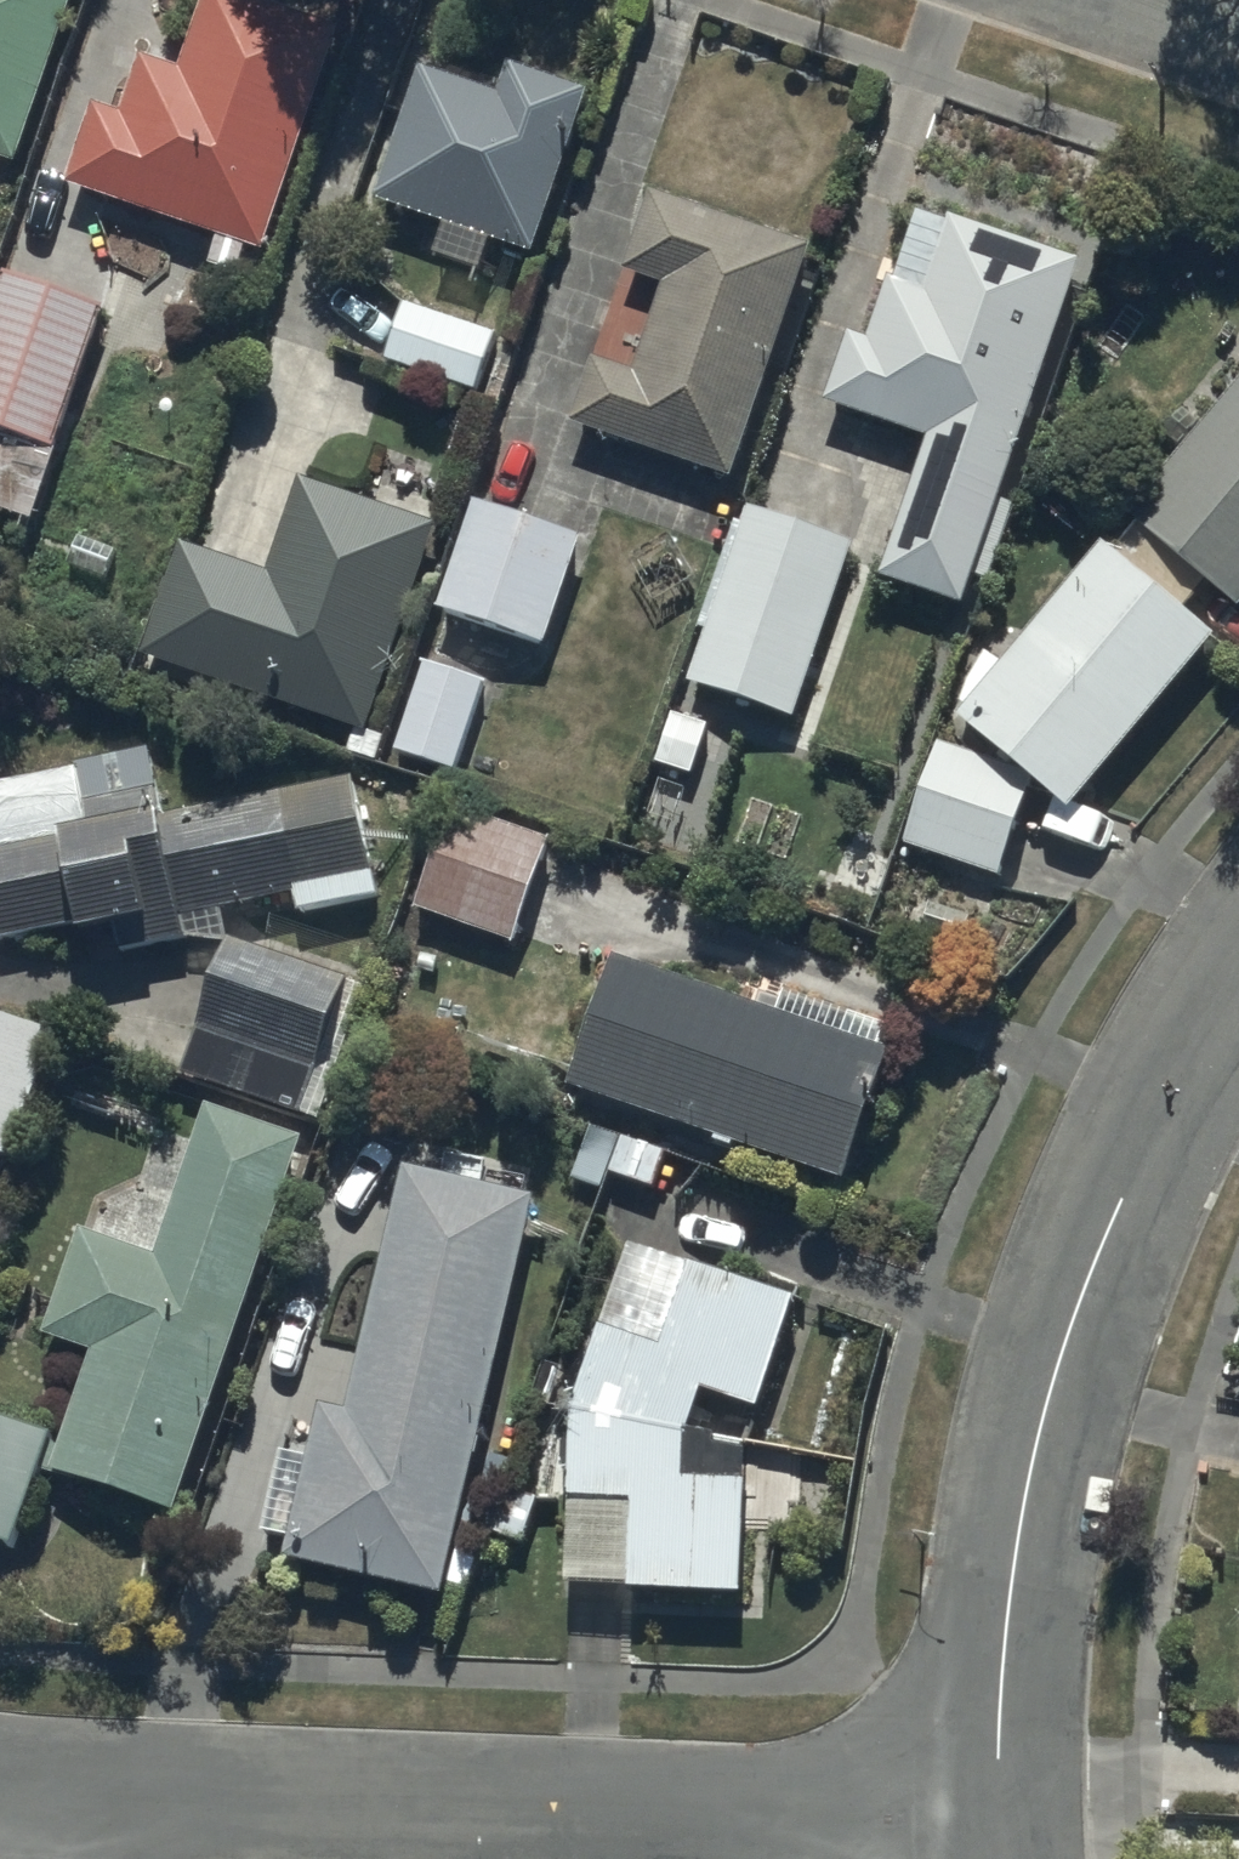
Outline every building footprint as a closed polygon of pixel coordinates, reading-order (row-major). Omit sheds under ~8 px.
[(69,0),(0,0),(0,158),(15,163),(69,0)] [(256,247),(334,19),(280,0),(196,0),(174,63),(138,51),(118,111),(91,102),(64,181),(256,247)] [(515,54),(502,88),(426,61),(379,191),(535,246),(594,81),(515,54)] [(813,236),(651,183),(624,265),(666,279),(637,366),(591,351),(570,416),(737,470),(813,236)] [(1080,257),(958,214),(933,286),(886,269),(864,333),(850,327),(825,398),(925,433),(877,572),(961,601),(1080,257)] [(7,265),(0,286),(0,429),(53,448),(105,299),(7,265)] [(502,328),(408,298),(389,357),(482,388),(502,328)] [(1205,574),(1238,603),(1238,371),(1124,508),(1136,518),(1205,574)] [(53,448),(0,429),(0,505),(29,515),(53,448)] [(439,519),(303,472),(271,564),(184,535),(144,650),(366,727),(439,519)] [(584,530),(475,493),(437,602),(546,639),(584,530)] [(856,537),(748,501),(690,677),(797,713),(856,537)] [(1205,574),(1136,518),(1112,548),(1102,539),(955,715),(1068,808),(1212,635),(1178,607),(1205,574)] [(488,674),(425,652),(393,741),(456,763),(488,674)] [(707,722),(672,711),(655,759),(690,771),(707,722)] [(1031,768),(938,737),(904,839),(997,870),(1031,768)] [(375,890),(353,774),(159,811),(146,747),(0,775),(0,937),(111,916),(117,946),(182,934),(178,912),(293,890),(296,905),(375,890)] [(552,832),(456,798),(419,902),(514,936),(552,832)] [(302,1113),(346,974),(223,935),(179,1074),(302,1113)] [(616,950),(570,1078),(845,1177),(892,1046),(884,1043),(891,1023),(788,987),(791,978),(751,964),(740,994),(616,950)] [(14,1153),(59,1026),(0,1006),(0,1149),(14,1153)] [(297,1132),(203,1100),(152,1249),(78,1224),(41,1330),(87,1346),(46,1466),(169,1508),(297,1132)] [(442,1596),(530,1193),(400,1165),(343,1410),(316,1404),(305,1455),(278,1449),(260,1529),(288,1535),(282,1561),(442,1596)] [(628,1243),(568,1407),(686,1432),(700,1383),(757,1403),(794,1294),(628,1243)] [(686,1432),(568,1407),(563,1585),(588,1587),(739,1592),(744,1448),(686,1432)] [(0,1408),(0,1538),(16,1544),(57,1428),(0,1408)]
